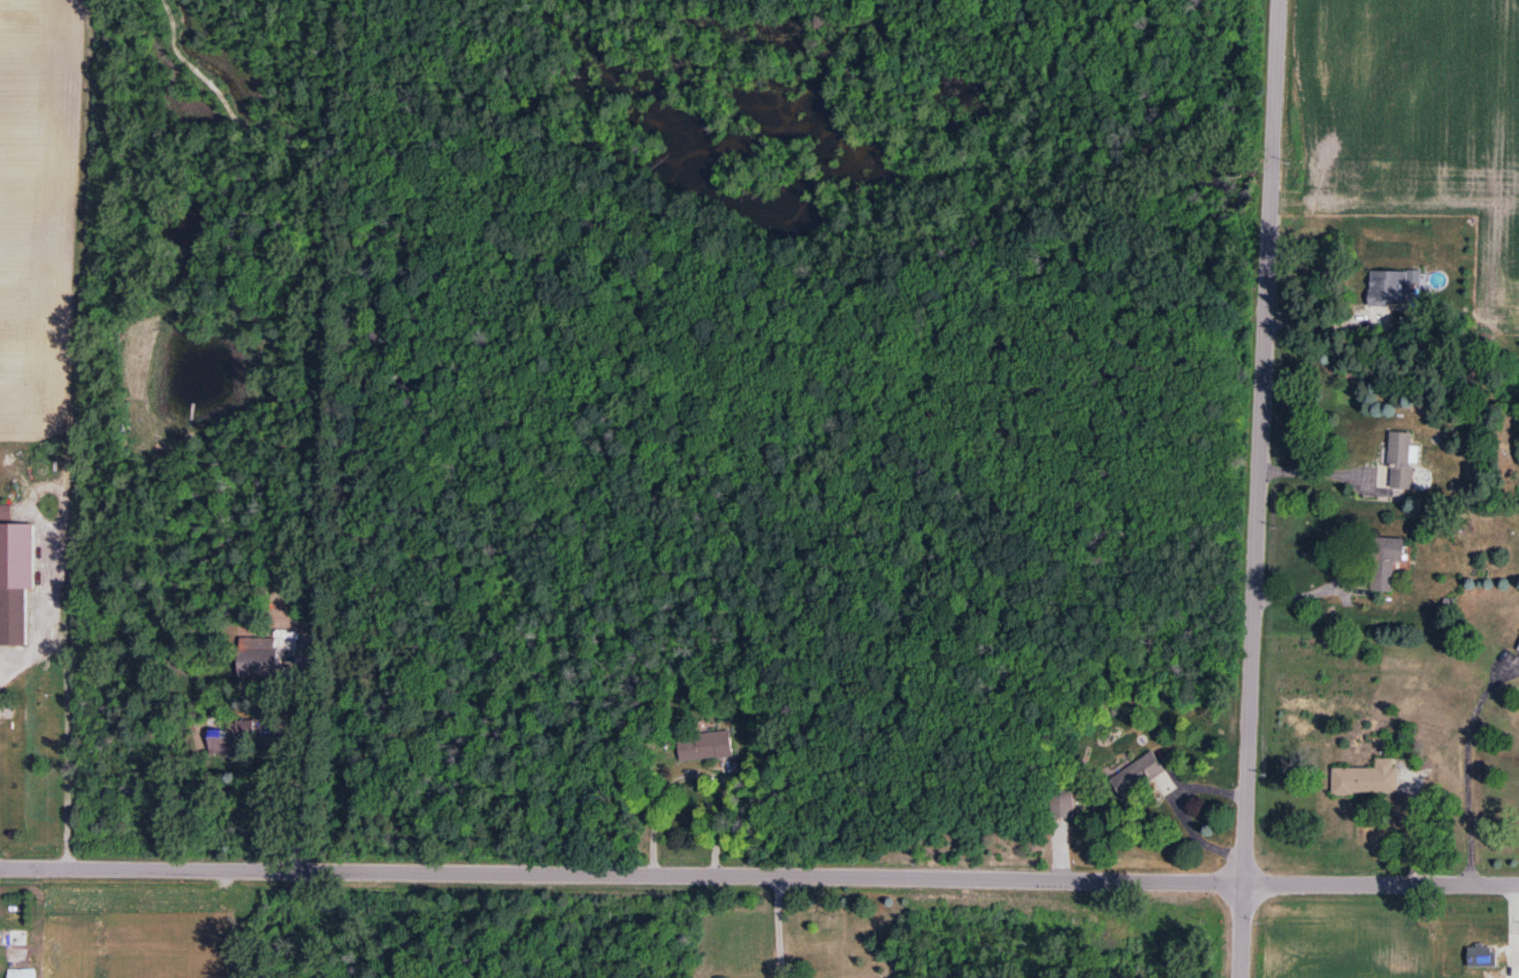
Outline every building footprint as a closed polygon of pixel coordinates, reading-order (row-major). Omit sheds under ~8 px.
[(1407,271),(1371,271),(1371,305),(1407,305),(1407,271)] [(1390,489),(1414,489),(1415,447),(1412,446),(1412,432),(1391,432),(1390,489)] [(1404,561),(1405,538),(1368,537),(1366,590),(1393,590),(1394,560),(1404,561)] [(26,644),(26,587),(0,587),(0,644),(26,644)] [(276,647),(238,647),(238,677),(276,677),(276,647)] [(209,730),(209,753),(254,753),(254,720),(225,720),(225,730),(209,730)] [(737,756),(734,732),(677,737),(680,761),(737,756)] [(1167,774),(1155,753),(1109,778),(1121,800),(1167,774)] [(1376,768),(1333,768),(1333,795),(1397,795),(1397,759),(1376,759),(1376,768)] [(1050,818),(1075,818),(1075,787),(1050,787),(1050,818)] [(0,931),(0,946),(27,946),(27,931),(0,931)] [(1499,968),(1499,947),(1469,947),(1469,968),(1499,968)] [(8,969),(8,977),(36,977),(36,969),(8,969)]
